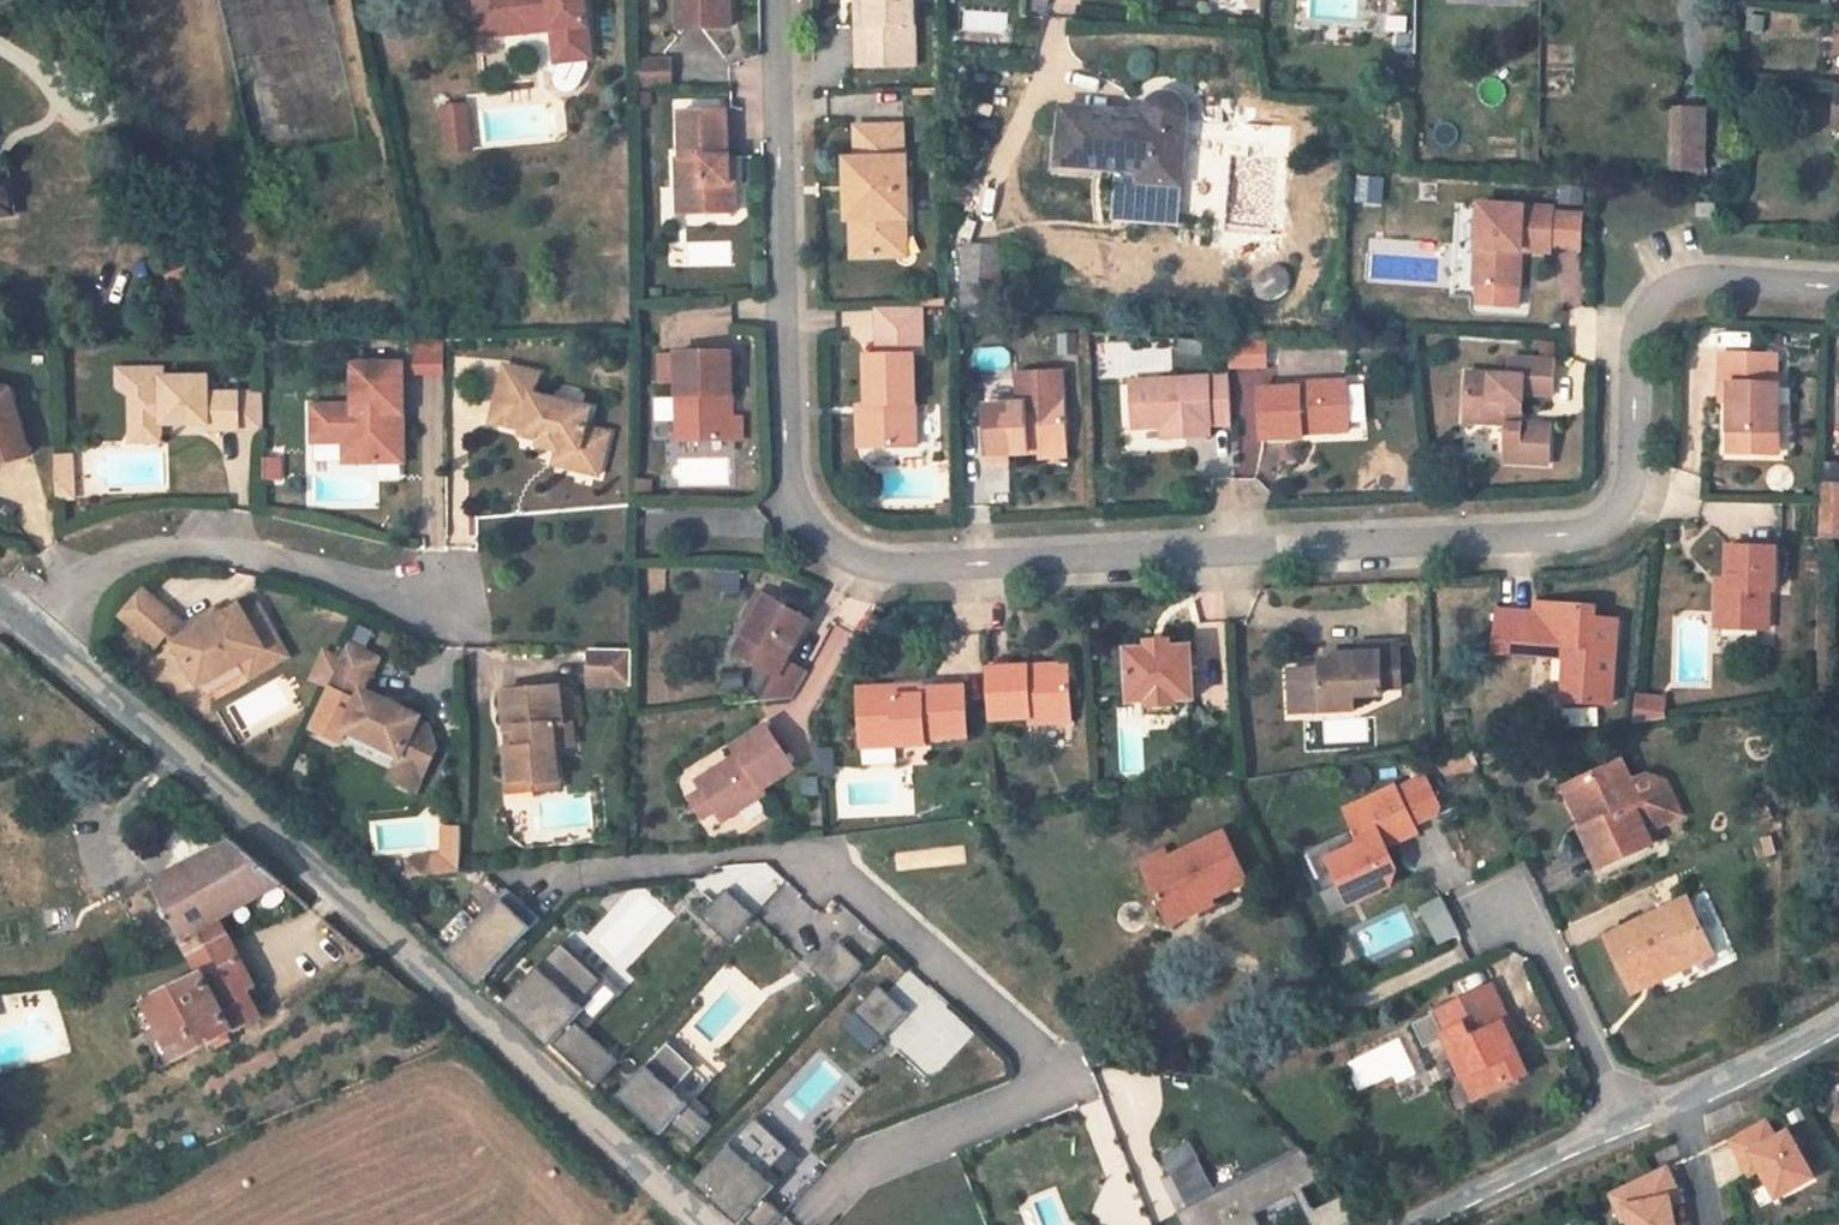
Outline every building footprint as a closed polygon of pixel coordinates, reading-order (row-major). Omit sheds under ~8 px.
[(482,38),(555,30),(559,63),(562,62),(557,71),(556,79),(558,85),(564,91),(571,92),(577,90),(583,85),(591,68),(590,59),(595,59),(588,0),(478,0),(482,38)] [(679,29),(731,28),(731,0),(679,0),(679,29)] [(914,0),(865,0),(865,2),(856,2),(858,68),(916,66),(914,0)] [(669,59),(638,60),(639,84),(669,84),(669,59)] [(1180,100),(1172,96),(1170,95),(1161,95),(1154,99),(1150,104),(1148,107),(1146,115),(1063,108),(1058,165),(1117,171),(1141,173),(1140,182),(1169,186),(1180,187),(1186,122),(1187,115),(1186,109),(1183,103),(1180,100)] [(469,106),(447,108),(449,123),(470,121),(469,106)] [(1701,171),(1703,109),(1673,109),(1672,170),(1696,171),(1701,171)] [(728,156),(727,111),(681,112),(682,160),(677,160),(678,187),(692,186),(693,214),(735,214),(734,187),(729,187),(728,156)] [(470,121),(449,123),(452,152),(473,150),(470,121)] [(901,125),(873,126),(874,160),(856,160),(848,160),(848,185),(854,185),(854,194),(848,194),(849,219),(852,219),(852,256),(897,255),(896,218),(905,218),(907,218),(906,159),(902,159),(901,125)] [(874,160),(873,126),(856,126),(856,160),(874,160)] [(1140,182),(1141,173),(1117,171),(1114,201),(1167,204),(1169,186),(1140,182)] [(1701,171),(1696,171),(1695,183),(1706,183),(1707,171),(1701,171)] [(12,214),(6,176),(0,176),(0,216),(12,214)] [(1530,184),(1469,180),(1467,203),(1480,204),(1474,285),(1511,288),(1514,251),(1521,251),(1522,236),(1552,237),(1554,212),(1554,209),(1529,207),(1530,184)] [(693,214),(692,186),(678,187),(679,214),(693,214)] [(1715,205),(1699,205),(1698,215),(1714,216),(1715,205)] [(1583,213),(1554,212),(1552,237),(1552,247),(1581,249),(1583,213)] [(906,255),(905,218),(896,218),(897,255),(906,255)] [(1552,237),(1522,236),(1521,251),(1551,253),(1552,247),(1552,237)] [(998,318),(1001,249),(966,247),(962,317),(998,318)] [(1519,288),(1521,251),(1514,251),(1511,288),(1519,288)] [(914,306),(877,307),(878,355),(865,355),(867,405),(868,449),(916,447),(914,306)] [(1265,369),(1267,341),(1230,340),(1228,367),(1265,369)] [(442,342),(411,343),(410,365),(443,365),(442,342)] [(1778,433),(1780,383),(1776,382),(1777,354),(1722,352),(1721,382),(1730,381),(1729,403),(1728,454),(1760,455),(1760,432),(1778,433)] [(732,353),(676,355),(678,441),(728,441),(727,415),(727,400),(733,400),(732,353)] [(1509,376),(1467,373),(1465,421),(1506,424),(1504,462),(1549,465),(1551,425),(1522,424),(1523,395),(1553,396),(1555,361),(1510,359),(1509,376)] [(404,402),(403,365),(354,365),(354,406),(314,407),(314,433),(348,434),(353,439),(354,462),(404,462),(404,413),(399,413),(399,402),(404,402)] [(591,409),(534,395),(538,375),(505,366),(490,422),(524,430),(522,436),(541,441),(539,447),(558,451),(561,452),(563,445),(579,450),(575,470),(599,475),(609,434),(586,428),(591,409)] [(132,396),(132,424),(138,430),(154,430),(160,424),(208,424),(208,430),(239,429),(239,394),(208,394),(208,380),(163,379),(163,369),(117,369),(117,388),(125,396),(132,396)] [(1019,404),(984,406),(988,467),(1009,466),(1008,455),(1040,453),(1067,452),(1065,401),(1063,371),(1018,374),(1019,404)] [(1228,377),(1131,382),(1133,429),(1159,427),(1168,427),(1168,438),(1209,435),(1208,425),(1230,424),(1228,377)] [(1729,403),(1730,381),(1721,382),(1721,403),(1729,403)] [(1347,382),(1301,384),(1301,387),(1260,390),(1263,440),(1304,438),(1304,434),(1303,427),(1349,425),(1347,382)] [(29,452),(11,391),(0,389),(0,460),(29,452)] [(262,395),(239,394),(239,429),(263,429),(262,395)] [(868,449),(867,405),(858,405),(859,449),(868,449)] [(160,441),(160,424),(154,430),(138,430),(132,424),(132,441),(160,441)] [(1349,425),(1303,427),(1304,434),(1349,432),(1349,425)] [(1168,438),(1168,427),(1159,427),(1160,438),(1168,438)] [(1778,455),(1778,433),(1760,432),(1760,455),(1778,455)] [(354,462),(353,439),(348,434),(314,433),(314,443),(344,443),(345,462),(354,462)] [(579,450),(563,445),(561,452),(558,451),(554,464),(575,470),(579,450)] [(30,456),(29,452),(0,460),(0,464),(30,456)] [(71,477),(71,457),(54,458),(54,477),(71,477)] [(280,480),(280,458),(263,458),(263,480),(280,480)] [(71,498),(71,477),(54,477),(55,498),(71,498)] [(649,481),(635,481),(635,498),(649,498),(649,481)] [(1821,482),(1821,504),(1820,521),(1838,521),(1838,483),(1821,482)] [(1820,521),(1820,535),(1838,536),(1838,521),(1820,521)] [(1777,547),(1729,546),(1729,578),(1728,589),(1718,589),(1717,629),(1768,630),(1769,591),(1775,591),(1777,547)] [(1818,556),(1809,555),(1808,567),(1818,568),(1818,556)] [(1729,578),(1718,579),(1718,589),(1728,589),(1729,578)] [(179,620),(141,589),(119,614),(156,646),(169,632),(179,620)] [(744,636),(766,596),(758,592),(737,632),(744,636)] [(809,620),(766,596),(744,636),(736,652),(775,676),(761,701),(792,699),(806,672),(787,660),(809,620)] [(1543,645),(1546,603),(1538,602),(1538,613),(1535,645),(1543,645)] [(1611,705),(1617,621),(1594,619),(1595,608),(1546,603),(1543,645),(1566,647),(1565,657),(1563,701),(1611,705)] [(246,615),(241,606),(221,618),(175,643),(200,687),(243,662),(266,649),(246,615)] [(279,642),(259,607),(246,615),(266,649),(279,642)] [(217,609),(185,626),(179,620),(169,632),(175,643),(221,618),(217,609)] [(1538,613),(1498,611),(1494,652),(1534,655),(1535,645),(1538,613)] [(1171,641),(1148,642),(1148,649),(1154,649),(1154,655),(1165,654),(1165,648),(1171,648),(1171,641)] [(288,657),(279,642),(266,649),(243,662),(252,678),(288,657)] [(1399,642),(1359,644),(1360,654),(1338,655),(1338,659),(1338,668),(1321,669),(1289,671),(1290,701),(1323,700),(1324,712),(1355,710),(1354,696),(1383,695),(1383,688),(1401,687),(1399,642)] [(421,717),(365,690),(380,658),(379,658),(368,652),(348,643),(340,659),(327,687),(358,701),(344,730),(399,756),(394,767),(423,782),(438,748),(430,726),(419,721),(421,717)] [(1543,645),(1535,645),(1534,655),(1565,657),(1566,647),(1543,645)] [(1171,648),(1165,648),(1165,654),(1154,655),(1154,649),(1148,649),(1128,650),(1130,702),(1147,701),(1147,706),(1150,706),(1176,704),(1179,704),(1178,699),(1194,699),(1191,647),(1171,648)] [(381,653),(370,648),(368,652),(379,658),(381,653)] [(632,649),(589,649),(588,685),(631,685),(632,649)] [(340,659),(324,651),(311,679),(327,687),(340,659)] [(1338,659),(1321,660),(1321,669),(1338,668),(1338,659)] [(1069,665),(1029,666),(1029,675),(1069,673),(1069,665)] [(1069,673),(1029,675),(1029,666),(987,668),(990,720),(1029,717),(1030,723),(1072,721),(1069,673)] [(572,723),(568,686),(559,687),(566,750),(574,749),(572,723)] [(923,686),(893,687),(893,696),(924,694),(923,690),(923,686)] [(358,701),(327,687),(309,727),(339,742),(344,730),(358,701)] [(566,750),(559,687),(503,692),(507,730),(514,729),(516,749),(505,751),(508,783),(534,780),(535,791),(560,788),(558,764),(557,751),(566,750)] [(924,694),(893,696),(893,687),(858,689),(861,724),(864,724),(866,744),(887,743),(887,747),(926,744),(926,739),(968,736),(966,687),(923,690),(924,694)] [(1635,695),(1634,719),(1665,721),(1667,697),(1635,695)] [(1323,700),(1290,701),(1290,713),(1322,712),(1324,712),(1323,700)] [(1597,708),(1562,711),(1564,728),(1599,725),(1597,708)] [(795,768),(767,726),(733,749),(738,756),(697,783),(702,791),(715,810),(722,821),(765,794),(762,790),(795,768)] [(576,762),(574,749),(566,750),(557,751),(558,764),(576,762)] [(1664,782),(1644,774),(1631,781),(1621,761),(1574,784),(1593,825),(1582,830),(1600,868),(1651,845),(1645,832),(1662,823),(1671,796),(1664,782)] [(1381,781),(1373,764),(1340,779),(1349,797),(1381,781)] [(423,782),(394,767),(389,777),(418,793),(423,782)] [(1426,776),(1398,789),(1397,786),(1346,810),(1354,829),(1361,844),(1329,859),(1340,884),(1351,879),(1360,900),(1374,893),(1376,897),(1382,899),(1386,897),(1389,891),(1387,887),(1392,885),(1397,869),(1387,847),(1381,836),(1413,821),(1438,809),(1440,805),(1426,776)] [(534,780),(508,783),(509,793),(535,791),(534,780)] [(1574,784),(1563,789),(1581,828),(1582,830),(1593,825),(1574,784)] [(715,810),(702,791),(689,799),(702,819),(715,810)] [(1680,815),(1671,796),(1662,823),(1680,815)] [(1771,817),(1767,808),(1749,816),(1753,825),(1771,817)] [(1418,832),(1413,821),(1381,836),(1387,847),(1418,832)] [(444,857),(460,856),(460,826),(444,826),(444,857)] [(1361,844),(1354,829),(1304,852),(1322,892),(1340,884),(1329,859),(1361,844)] [(1170,859),(1145,870),(1171,925),(1213,904),(1211,898),(1248,880),(1225,833),(1170,859)] [(1775,853),(1770,837),(1762,839),(1767,856),(1775,853)] [(283,884),(234,841),(153,883),(183,939),(191,954),(227,936),(219,919),(283,884)] [(1170,859),(1166,850),(1141,862),(1145,870),(1170,859)] [(434,858),(435,874),(459,871),(460,856),(444,857),(434,858)] [(435,874),(434,858),(408,861),(409,877),(435,874)] [(1360,900),(1351,879),(1340,884),(1322,892),(1331,912),(1360,900)] [(541,919),(508,888),(449,950),(482,981),(494,968),(524,937),(541,919)] [(700,917),(729,943),(754,916),(726,889),(700,917)] [(1419,907),(1437,945),(1459,934),(1441,896),(1419,907)] [(1711,946),(1688,899),(1607,938),(1627,980),(1671,959),(1673,964),(1711,946)] [(248,977),(227,936),(191,954),(203,974),(149,1002),(179,1061),(217,1041),(229,1034),(260,1017),(246,991),(241,981),(248,977)] [(529,941),(524,937),(494,968),(499,973),(529,941)] [(589,1034),(625,994),(566,939),(562,943),(602,981),(569,1016),(589,1034)] [(812,969),(839,993),(865,965),(839,940),(812,969)] [(505,1004),(594,1088),(619,1062),(589,1034),(569,1016),(602,981),(562,943),(505,1004)] [(1671,959),(1627,980),(1633,991),(1713,953),(1711,946),(1673,964),(1671,959)] [(254,987),(248,977),(241,981),(246,991),(254,987)] [(855,1010),(884,1037),(910,1010),(880,982),(855,1010)] [(1509,1024),(1492,988),(1435,1014),(1440,1025),(1464,1078),(1477,1071),(1486,1092),(1526,1074),(1503,1027),(1509,1024)] [(1440,1025),(1435,1014),(1416,1023),(1421,1034),(1440,1025)] [(1517,1040),(1509,1024),(1503,1027),(1511,1043),(1517,1040)] [(232,1040),(229,1034),(217,1041),(220,1046),(232,1040)] [(669,1042),(696,1068),(711,1081),(690,1104),(691,1105),(714,1079),(671,1040),(669,1042)] [(670,1126),(694,1148),(714,1126),(691,1105),(690,1104),(675,1091),(696,1068),(669,1042),(617,1099),(659,1137),(670,1126)] [(1486,1092),(1477,1071),(1464,1078),(1474,1098),(1486,1092)] [(780,1216),(763,1200),(752,1190),(788,1151),(753,1119),(695,1182),(725,1210),(727,1207),(747,1224),(772,1224),(780,1216)] [(1814,1177),(1789,1131),(1776,1138),(1767,1122),(1731,1141),(1741,1160),(1751,1154),(1760,1169),(1776,1199),(1814,1177)] [(1164,1154),(1173,1172),(1201,1158),(1192,1140),(1164,1154)] [(1328,1178),(1304,1149),(1218,1192),(1189,1206),(1177,1212),(1183,1224),(1263,1224),(1257,1213),(1297,1193),(1313,1224),(1347,1224),(1362,1218),(1344,1196),(1316,1210),(1305,1189),(1328,1178)] [(752,1190),(763,1200),(799,1161),(788,1151),(752,1190)] [(1760,1169),(1751,1154),(1741,1160),(1750,1175),(1760,1169)] [(1173,1172),(1189,1206),(1218,1192),(1201,1158),(1173,1172)] [(1667,1168),(1621,1190),(1624,1197),(1628,1220),(1629,1224),(1675,1224),(1671,1206),(1670,1199),(1679,1194),(1667,1168)] [(1628,1220),(1624,1197),(1621,1190),(1611,1194),(1623,1222),(1628,1220)] [(1682,1201),(1679,1194),(1670,1199),(1671,1206),(1682,1201)]
